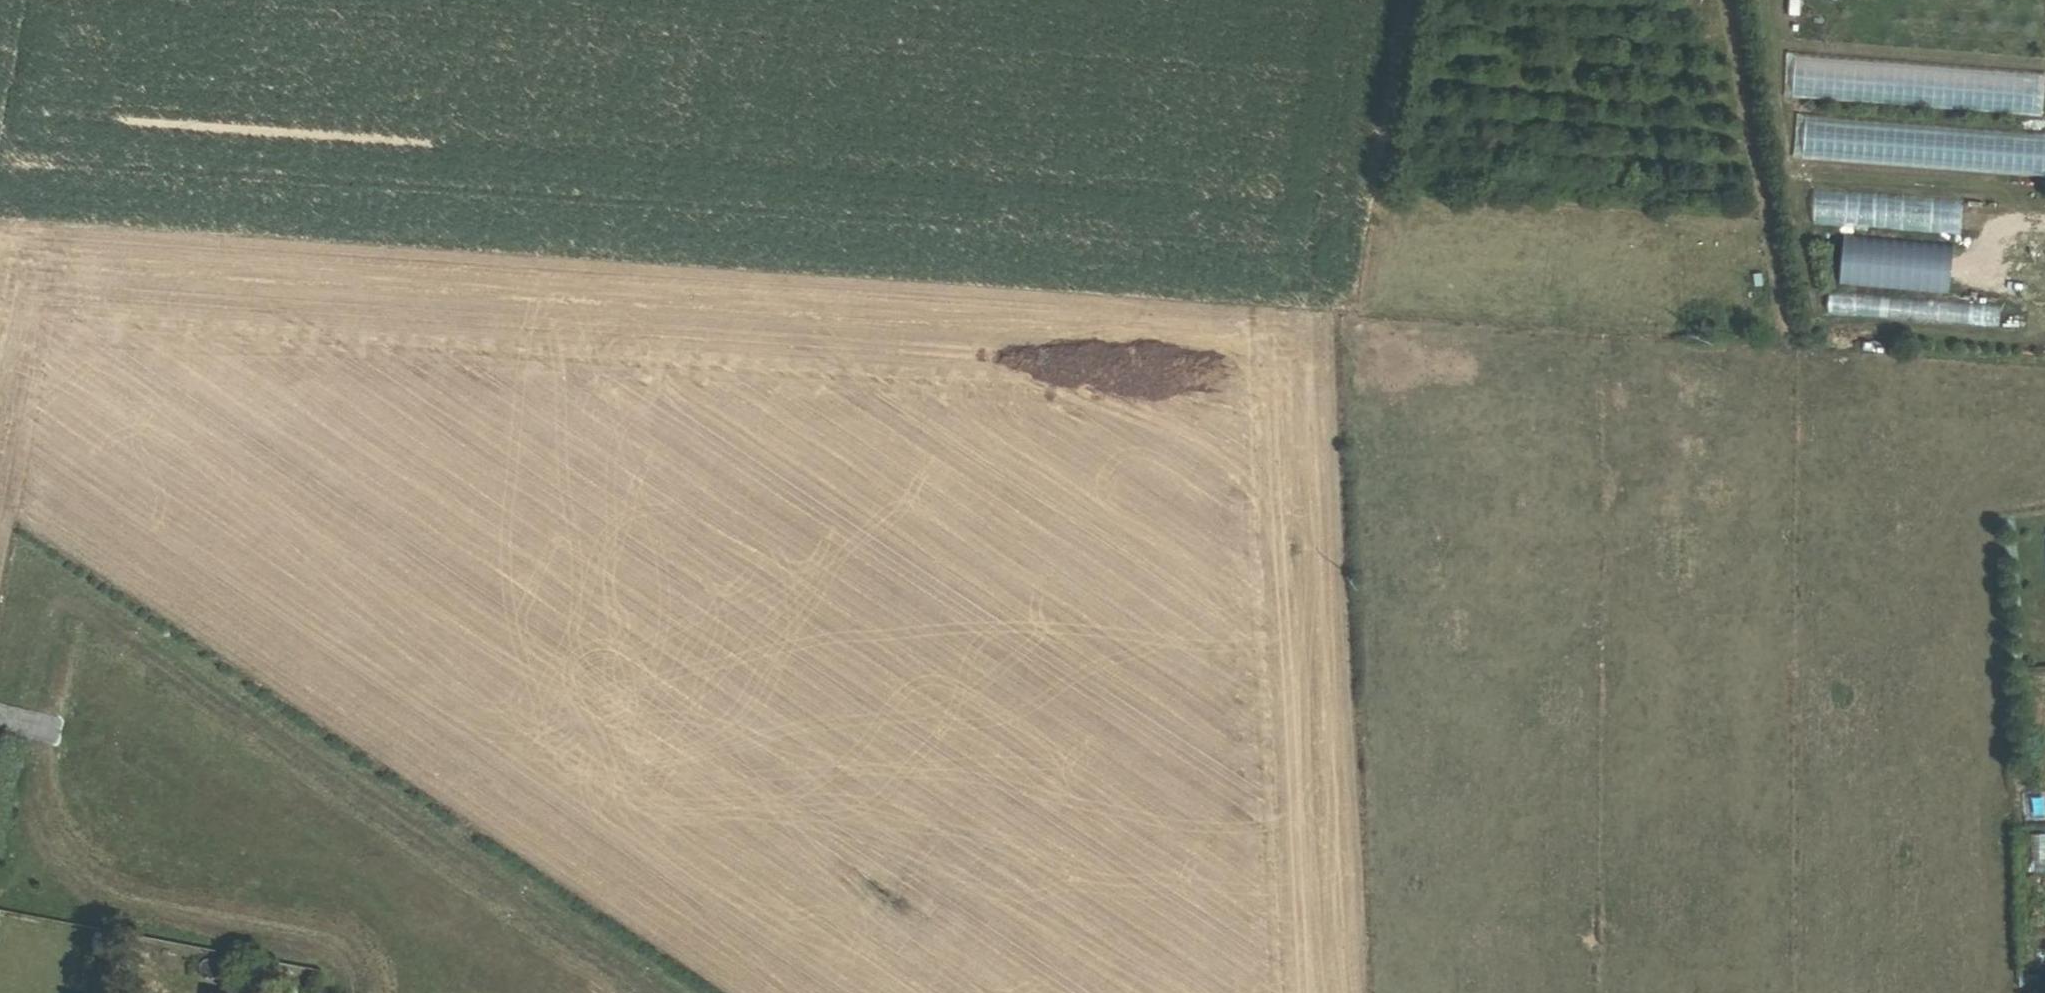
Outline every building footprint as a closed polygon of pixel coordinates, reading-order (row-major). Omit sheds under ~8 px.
[(1796,54),(1793,94),(2042,115),(2044,82),(2044,74),(1796,54)] [(1807,114),(1803,159),(2044,177),(2044,132),(1807,114)] [(1963,200),(1814,190),(1811,226),(1960,237),(1963,200)]
